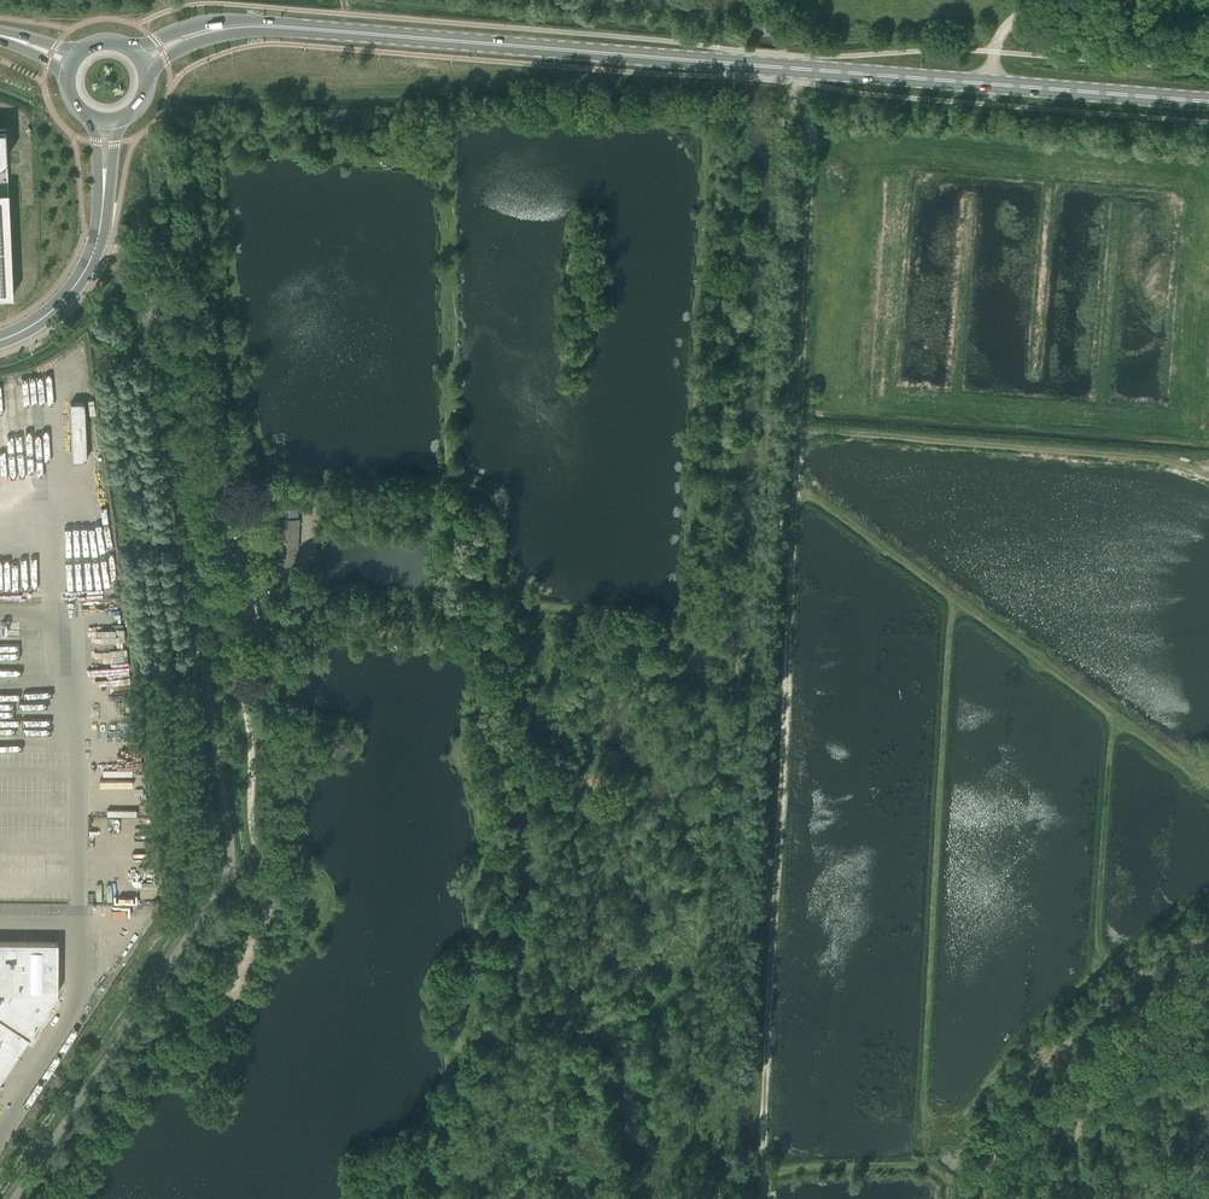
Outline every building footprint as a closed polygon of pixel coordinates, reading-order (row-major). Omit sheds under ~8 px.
[(1080,12),(1092,1),(1091,0),(1079,0),(1074,5),(1080,12)] [(0,128),(0,297),(12,296),(4,128),(0,128)] [(209,158),(215,153),(211,148),(205,152),(209,158)] [(86,459),(84,402),(69,402),(72,460),(86,459)] [(493,508),(484,504),(480,511),(490,516),(493,508)] [(295,564),(298,518),(279,517),(276,563),(295,564)] [(56,993),(57,942),(0,942),(0,1079),(56,993)]
